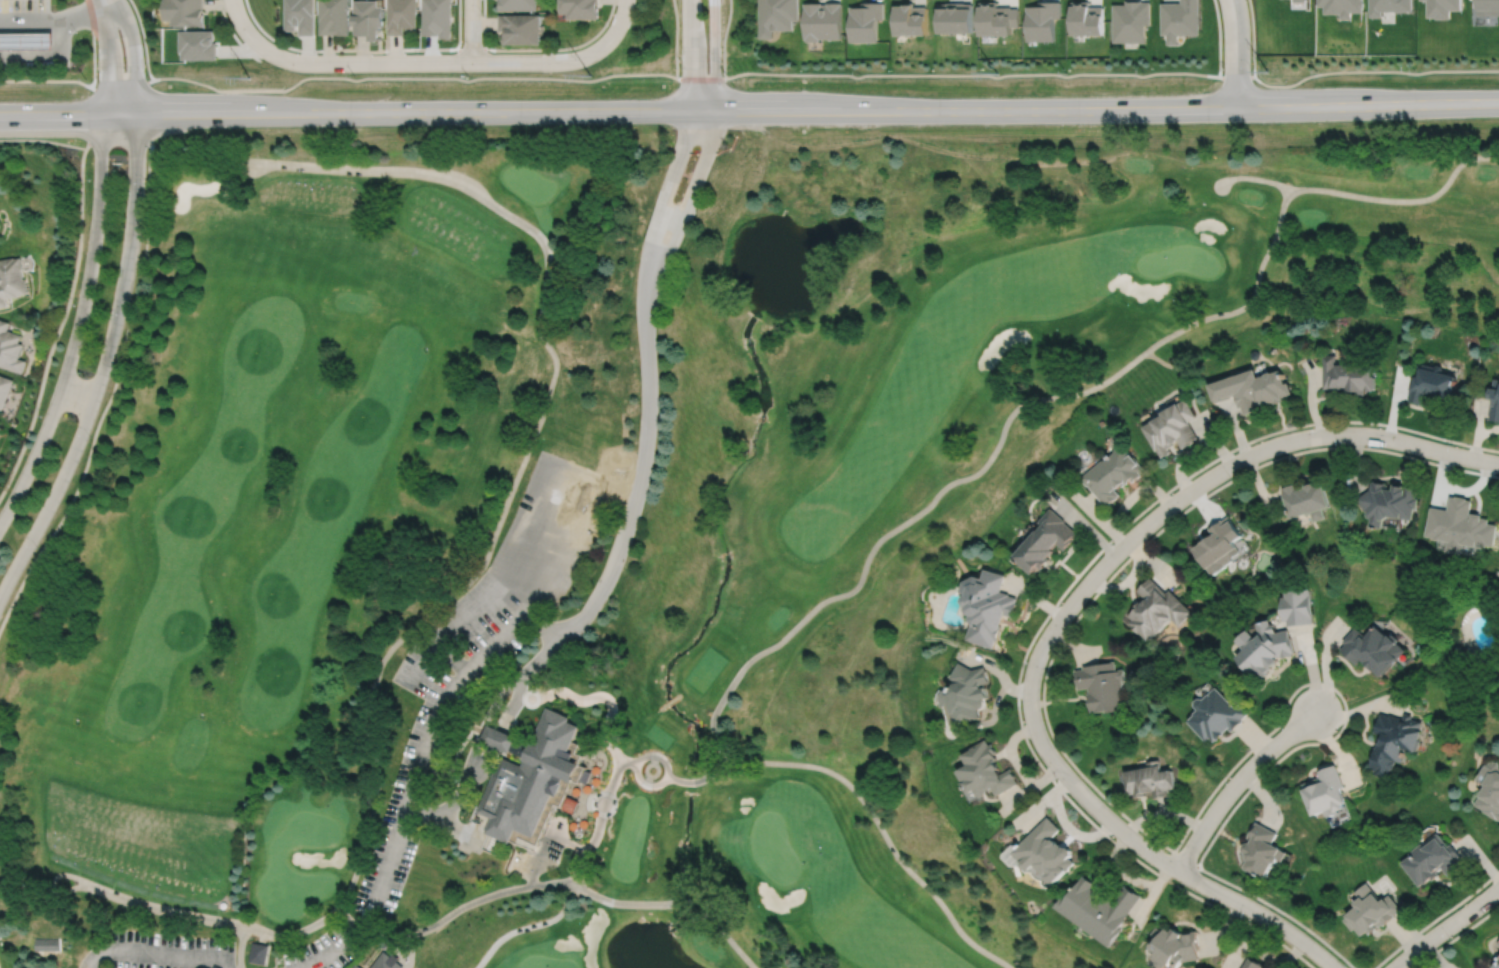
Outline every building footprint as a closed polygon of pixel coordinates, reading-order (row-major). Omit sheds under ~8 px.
[(165,19),(173,19),(173,25),(204,24),(204,0),(165,0),(165,19)] [(286,30),(297,30),(297,24),(300,24),(301,34),(316,34),(315,0),(286,0),(286,30)] [(320,33),(338,33),(338,34),(350,34),(349,0),(320,0),(320,33)] [(354,33),(361,33),(361,34),(368,34),(368,40),(382,39),(382,37),(378,37),(378,29),(381,29),(381,25),(384,25),(384,15),(385,15),(385,9),(383,9),(383,5),(378,5),(378,0),(354,0),(354,33)] [(388,34),(404,34),(404,27),(407,27),(407,28),(418,28),(417,0),(388,0),(388,34)] [(423,34),(440,34),(440,38),(452,37),(452,0),(423,0),(423,34)] [(500,9),(540,9),(540,0),(500,0),(500,9)] [(560,13),(565,13),(565,18),(597,18),(597,5),(596,5),(596,4),(597,4),(597,0),(560,0),(560,13)] [(760,38),(773,38),(773,30),(793,29),(793,20),(799,20),(799,0),(760,0),(760,38)] [(1113,4),(1113,42),(1146,42),(1145,24),(1150,24),(1150,1),(1142,1),(1142,0),(1126,0),(1126,4),(1113,4)] [(1181,2),(1161,2),(1161,34),(1167,34),(1167,44),(1178,43),(1178,34),(1199,34),(1199,0),(1181,0),(1181,2)] [(1318,5),(1324,5),(1324,13),(1341,13),(1341,18),(1352,18),(1352,11),(1363,11),(1363,6),(1365,6),(1365,0),(1363,0),(1318,0),(1318,5)] [(1369,16),(1382,16),(1382,10),(1396,10),(1396,11),(1401,11),(1401,10),(1413,10),(1413,0),(1369,0),(1369,16)] [(1427,16),(1436,16),(1436,18),(1451,18),(1451,9),(1463,9),(1463,0),(1427,0),(1427,16)] [(1476,15),(1498,14),(1498,0),(1476,0),(1476,15)] [(981,1),(981,34),(1010,34),(1010,26),(1018,26),(1018,8),(1011,8),(1011,6),(1000,6),(1000,5),(999,5),(999,1),(981,1)] [(1026,6),(1026,41),(1053,40),(1053,17),(1060,17),(1060,1),(1038,1),(1038,6),(1026,6)] [(1071,1),(1071,5),(1070,5),(1071,34),(1103,34),(1102,6),(1089,6),(1089,1),(1071,1)] [(805,3),(805,38),(806,38),(806,39),(808,41),(819,41),(821,39),(821,38),(842,38),(842,2),(827,2),(827,3),(822,3),(822,2),(805,3)] [(850,6),(850,42),(878,41),(878,19),(885,19),(885,2),(863,2),(863,6),(850,6)] [(896,5),(896,34),(929,34),(929,14),(928,14),(928,6),(915,6),(915,3),(914,3),(914,2),(905,2),(905,5),(896,5)] [(939,3),(939,32),(975,32),(975,7),(974,7),(974,3),(966,3),(966,2),(948,2),(948,3),(939,3)] [(500,14),(500,30),(508,30),(508,33),(504,33),(504,43),(542,43),(542,13),(500,14)] [(180,30),(180,51),(183,51),(183,59),(217,58),(217,42),(214,42),(214,30),(180,30)] [(54,50),(0,51),(0,33),(54,33),(54,50)] [(14,259),(14,258),(0,260),(0,261),(0,308),(7,307),(5,299),(18,297),(18,295),(27,293),(24,279),(23,280),(21,269),(22,269),(20,257),(14,259)] [(22,370),(25,361),(19,359),(24,345),(19,343),(22,335),(8,330),(10,323),(0,319),(0,363),(22,370)] [(1324,353),(1324,387),(1344,387),(1344,386),(1349,386),(1349,390),(1357,390),(1357,393),(1368,393),(1368,389),(1378,389),(1378,372),(1376,372),(1376,360),(1372,360),(1371,359),(1367,359),(1365,360),(1357,360),(1354,357),(1350,357),(1347,360),(1339,360),(1339,362),(1337,362),(1337,353),(1324,353)] [(1436,364),(1435,367),(1423,364),(1421,373),(1418,372),(1417,375),(1414,374),(1410,390),(1412,391),(1409,399),(1426,404),(1429,391),(1435,392),(1434,394),(1444,397),(1445,394),(1454,396),(1461,373),(1444,369),(1445,367),(1443,364),(1438,363),(1436,364)] [(1274,369),(1272,368),(1267,370),(1266,371),(1259,374),(1257,365),(1210,381),(1216,400),(1231,395),(1231,394),(1237,392),(1241,404),(1242,404),(1245,413),(1262,407),(1261,403),(1274,399),(1275,402),(1285,398),(1284,395),(1294,391),(1290,379),(1287,380),(1282,366),(1274,369)] [(3,408),(14,378),(0,372),(0,407),(3,408)] [(1491,396),(1496,396),(1492,418),(1498,419),(1498,421),(1498,380),(1494,379),(1491,396)] [(1187,396),(1179,400),(1179,399),(1162,408),(1164,411),(1153,417),(1153,418),(1143,424),(1156,449),(1158,448),(1162,455),(1172,450),(1170,447),(1175,444),(1173,440),(1178,438),(1183,447),(1195,440),(1194,439),(1198,436),(1189,420),(1197,415),(1187,396)] [(1101,458),(1081,475),(1084,479),(1083,480),(1086,484),(1088,483),(1106,505),(1108,503),(1109,503),(1118,496),(1117,495),(1119,493),(1114,487),(1116,485),(1117,486),(1124,481),(1126,483),(1131,478),(1133,480),(1141,473),(1140,471),(1144,468),(1138,461),(1139,461),(1131,451),(1130,452),(1123,444),(1119,443),(1113,448),(1113,451),(1104,458),(1101,458)] [(1283,486),(1293,516),(1307,511),(1307,513),(1313,511),(1316,519),(1327,515),(1324,507),(1332,504),(1324,480),(1316,482),(1315,479),(1306,482),(1307,485),(1301,487),(1299,480),(1283,486)] [(1369,516),(1372,516),(1371,525),(1384,527),(1385,518),(1391,513),(1402,515),(1402,516),(1413,518),(1415,506),(1418,507),(1420,497),(1417,496),(1419,486),(1407,484),(1407,483),(1396,481),(1395,487),(1389,486),(1389,483),(1387,482),(1387,481),(1374,479),(1374,480),(1372,480),(1370,488),(1357,497),(1368,511),(1367,513),(1369,516)] [(1469,498),(1469,496),(1458,494),(1458,496),(1452,495),(1450,508),(1433,505),(1428,534),(1436,535),(1436,536),(1450,539),(1449,549),(1465,552),(1467,542),(1480,544),(1480,543),(1491,545),(1491,543),(1497,544),(1498,534),(1498,523),(1491,522),(1492,517),(1484,516),(1485,513),(1474,511),(1473,517),(1471,517),(1474,499),(1469,498)] [(1051,506),(1038,520),(1042,523),(1036,529),(1038,530),(1016,555),(1035,572),(1040,566),(1042,567),(1051,558),(1048,555),(1054,548),(1052,546),(1056,541),(1064,549),(1073,539),(1071,538),(1077,531),(1065,520),(1065,519),(1051,506)] [(1229,515),(1223,519),(1222,518),(1210,527),(1214,532),(1207,537),(1206,536),(1200,541),(1200,542),(1195,546),(1209,566),(1208,566),(1214,573),(1234,559),(1233,556),(1241,550),(1238,546),(1239,545),(1235,539),(1243,533),(1232,518),(1231,518),(1229,515)] [(974,622),(969,638),(995,646),(998,638),(999,639),(1003,625),(1002,624),(1005,613),(1014,615),(1018,601),(1017,600),(1018,596),(1010,594),(1010,592),(1002,590),(1007,573),(986,567),(984,576),(976,573),(965,579),(962,589),(965,595),(964,599),(965,603),(969,604),(968,607),(970,611),(973,612),(971,617),(974,622)] [(1151,576),(1149,579),(1148,578),(1141,585),(1142,586),(1139,589),(1147,597),(1143,601),(1141,600),(1135,605),(1137,607),(1136,608),(1135,608),(1132,611),(1133,612),(1130,615),(1134,618),(1131,621),(1132,623),(1132,624),(1140,632),(1141,631),(1149,639),(1157,630),(1158,631),(1172,617),(1173,618),(1173,617),(1180,624),(1193,610),(1171,588),(1167,592),(1151,576)] [(1281,596),(1284,620),(1288,619),(1288,625),(1314,622),(1310,587),(1285,589),(1285,595),(1281,596)] [(1259,631),(1255,636),(1248,628),(1236,639),(1244,648),(1236,655),(1244,663),(1242,665),(1252,675),(1255,671),(1262,678),(1270,670),(1273,666),(1279,660),(1278,659),(1279,658),(1278,657),(1280,655),(1282,655),(1282,656),(1294,653),(1293,652),(1296,651),(1292,636),(1291,636),(1289,628),(1276,631),(1274,622),(1271,623),(1269,618),(1257,621),(1259,631)] [(1377,624),(1374,627),(1373,626),(1366,634),(1357,626),(1344,640),(1347,643),(1342,649),(1358,663),(1363,657),(1384,676),(1407,649),(1399,642),(1400,640),(1391,633),(1390,635),(1377,624)] [(1114,660),(1102,661),(1102,662),(1082,665),(1083,668),(1075,669),(1078,688),(1088,687),(1089,692),(1087,692),(1090,712),(1104,710),(1104,711),(1125,708),(1124,702),(1126,702),(1122,680),(1125,680),(1123,667),(1116,669),(1114,660)] [(973,668),(960,661),(951,676),(955,678),(956,682),(951,692),(945,689),(941,696),(944,706),(952,701),(951,703),(952,710),(955,712),(958,723),(982,717),(980,708),(983,708),(987,701),(986,697),(991,696),(988,685),(986,685),(985,682),(990,681),(986,665),(973,668)] [(1194,705),(1198,708),(1194,712),(1195,714),(1187,720),(1206,740),(1210,737),(1214,741),(1217,738),(1218,739),(1225,732),(1224,731),(1229,727),(1232,730),(1243,719),(1242,718),(1248,713),(1237,701),(1233,704),(1216,686),(1203,698),(1203,697),(1198,697),(1195,700),(1194,705)] [(500,755),(478,810),(492,815),(486,832),(501,838),(510,841),(515,829),(537,838),(561,777),(575,783),(583,764),(567,757),(579,729),(569,725),(574,713),(546,702),(541,715),(529,744),(515,738),(511,750),(526,756),(523,764),(500,755)] [(1397,759),(1406,762),(1410,748),(1419,751),(1426,730),(1422,729),(1424,721),(1412,718),(1413,714),(1406,712),(1404,718),(1391,714),(1390,715),(1382,712),(1380,718),(1379,717),(1375,732),(1384,735),(1382,740),(1380,739),(1378,747),(1376,746),(1373,757),(1374,758),(1371,767),(1378,770),(1377,774),(1391,778),(1394,769),(1395,768),(1398,761),(1397,759)] [(516,736),(486,723),(479,740),(510,752),(511,750),(515,738),(516,736)] [(978,794),(982,795),(986,793),(987,790),(990,788),(991,789),(993,788),(998,795),(1019,783),(1015,777),(1017,776),(1012,767),(1002,773),(999,769),(1002,767),(997,760),(999,758),(996,753),(998,751),(993,742),(990,744),(986,738),(971,747),(972,748),(963,754),(969,764),(958,770),(964,780),(971,793),(975,790),(978,794)] [(1125,771),(1129,794),(1136,793),(1137,797),(1147,795),(1146,792),(1153,791),(1154,798),(1170,795),(1169,794),(1177,792),(1172,769),(1161,771),(1159,759),(1147,761),(1148,767),(1125,771)] [(1489,763),(1485,764),(1476,779),(1485,785),(1474,804),(1484,809),(1483,811),(1498,820),(1498,819),(1498,820),(1498,764),(1498,760),(1495,761),(1494,760),(1489,761),(1489,763)] [(1337,764),(1319,771),(1321,776),(1302,784),(1315,815),(1325,811),(1327,817),(1339,813),(1339,811),(1346,808),(1344,804),(1348,802),(1342,788),(1345,787),(1337,764)] [(1049,816),(1015,852),(1026,863),(1026,866),(1029,870),(1033,869),(1039,864),(1050,875),(1050,878),(1055,883),(1058,883),(1076,864),(1070,857),(1072,855),(1072,854),(1072,850),(1068,847),(1066,847),(1065,846),(1063,847),(1058,842),(1058,840),(1057,839),(1053,839),(1052,838),(1061,828),(1049,816)] [(1245,851),(1242,856),(1244,861),(1248,863),(1246,867),(1248,868),(1247,869),(1255,873),(1256,872),(1267,878),(1275,863),(1278,863),(1280,859),(1283,861),(1288,852),(1283,850),(1283,849),(1278,846),(1279,845),(1275,843),(1275,844),(1273,843),(1278,833),(1257,822),(1255,825),(1254,824),(1250,833),(1251,833),(1249,837),(1251,839),(1249,843),(1246,843),(1244,847),(1245,851)] [(1438,832),(1424,844),(1423,843),(1411,853),(1412,855),(1402,863),(1420,886),(1425,882),(1426,884),(1433,878),(1434,880),(1440,875),(1438,871),(1443,867),(1449,876),(1453,873),(1454,874),(1462,867),(1462,866),(1465,863),(1460,857),(1461,856),(1452,844),(1449,846),(1438,832)] [(1084,875),(1082,878),(1081,877),(1072,890),(1073,891),(1066,900),(1063,898),(1057,907),(1066,913),(1064,915),(1111,947),(1123,930),(1120,928),(1142,896),(1125,884),(1114,901),(1093,887),(1096,883),(1084,875)] [(1367,883),(1355,892),(1361,899),(1355,903),(1359,907),(1348,916),(1349,917),(1345,920),(1353,931),(1357,928),(1365,936),(1370,932),(1372,935),(1380,929),(1379,927),(1383,924),(1385,926),(1396,916),(1396,915),(1402,910),(1390,895),(1382,901),(1376,893),(1367,883)] [(1200,959),(1199,950),(1201,949),(1197,930),(1182,933),(1175,928),(1172,932),(1167,928),(1165,932),(1158,927),(1153,934),(1154,942),(1152,946),(1152,951),(1155,952),(1151,958),(1156,962),(1157,966),(1160,967),(1164,967),(1166,966),(1167,967),(1168,966),(1171,967),(1179,967),(1184,962),(1200,959)] [(37,937),(37,950),(61,951),(61,937),(37,937)] [(253,942),(250,961),(266,964),(270,945),(253,942)] [(368,967),(402,967),(405,964),(383,948),(368,967)] [(1493,960),(1496,963),(1490,967),(1498,967),(1498,955),(1493,960)] [(1242,967),(1262,967),(1264,965),(1249,956),(1242,967)]
